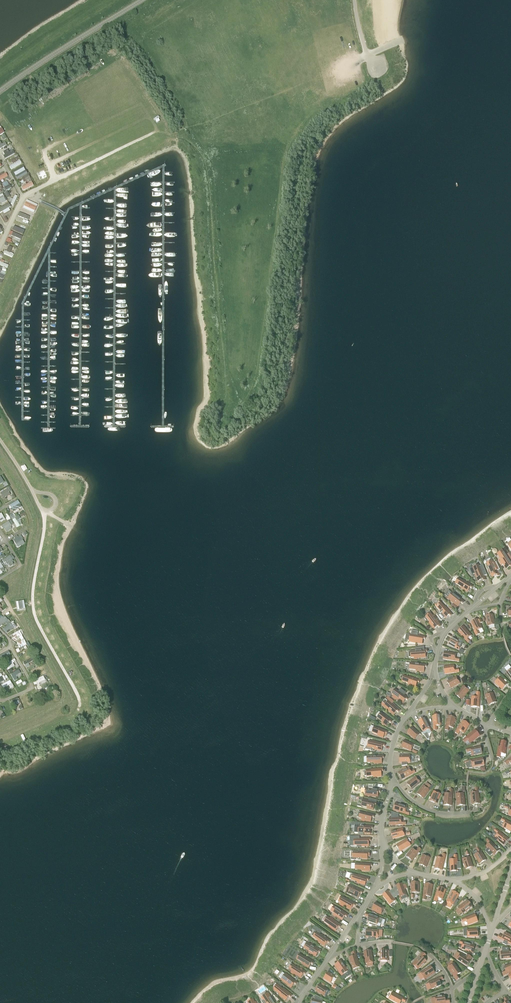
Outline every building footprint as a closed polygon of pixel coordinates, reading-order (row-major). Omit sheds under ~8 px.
[(6,149),(2,151),(3,154),(2,155),(3,158),(13,154),(12,150),(7,152),(6,149)] [(26,171),(14,177),(15,180),(19,178),(22,185),(31,181),(26,171)] [(7,180),(2,183),(5,190),(10,187),(7,180)] [(20,186),(21,190),(32,185),(31,182),(20,186)] [(35,207),(25,202),(23,206),(33,211),(35,207)] [(3,214),(9,210),(8,208),(10,206),(8,203),(0,207),(0,212),(2,211),(3,214)] [(12,239),(19,242),(21,236),(9,230),(7,235),(13,237),(12,239)] [(10,494),(6,488),(0,492),(0,494),(3,499),(10,494)] [(17,511),(16,509),(21,506),(18,500),(8,504),(12,513),(17,511)] [(0,525),(1,529),(3,528),(5,532),(11,529),(9,526),(10,525),(8,521),(0,525)] [(24,543),(21,539),(23,538),(21,534),(12,540),(17,548),(24,543)] [(508,557),(507,557),(504,553),(499,556),(502,562),(501,562),(506,569),(510,566),(510,568),(510,562),(508,557)] [(0,559),(1,563),(6,561),(7,566),(12,565),(11,561),(14,560),(12,555),(0,559)] [(493,563),(492,561),(486,564),(489,569),(488,570),(492,577),(496,575),(497,577),(500,576),(499,573),(498,570),(500,569),(496,562),(493,563)] [(483,581),(486,580),(482,570),(481,570),(478,565),(473,567),(475,573),(475,574),(478,581),(482,579),(483,581)] [(472,588),(473,586),(463,580),(463,581),(458,578),(455,583),(461,587),(460,587),(467,592),(470,587),(472,588)] [(463,604),(465,602),(453,592),(448,599),(458,607),(461,603),(463,604)] [(444,607),(441,603),(440,603),(439,602),(435,605),(440,612),(437,615),(441,621),(445,618),(445,619),(449,615),(450,617),(453,615),(445,606),(444,607)] [(439,628),(441,626),(435,617),(434,618),(429,612),(425,615),(426,617),(430,622),(429,623),(434,629),(438,626),(439,628)] [(5,623),(6,625),(9,622),(4,615),(0,618),(0,626),(5,623)] [(488,626),(495,625),(493,615),(486,616),(488,626)] [(475,632),(482,628),(478,619),(471,622),(475,632)] [(5,634),(13,628),(10,623),(1,628),(5,634)] [(464,626),(458,631),(468,643),(471,641),(468,638),(472,635),(464,626)] [(18,648),(26,645),(20,630),(10,634),(13,642),(16,641),(18,648)] [(425,636),(417,635),(418,632),(411,631),(411,634),(410,634),(409,642),(422,644),(423,639),(425,639),(425,636)] [(453,637),(449,644),(459,650),(461,647),(457,645),(459,641),(453,637)] [(411,657),(411,658),(417,657),(417,658),(426,658),(425,653),(427,652),(427,649),(416,650),(416,649),(410,649),(410,652),(408,652),(409,657),(411,657)] [(0,654),(0,658),(2,661),(11,656),(7,650),(0,654)] [(444,651),(443,659),(459,662),(460,658),(456,658),(456,653),(444,651)] [(9,661),(4,664),(8,670),(14,665),(12,663),(15,660),(13,658),(9,661)] [(30,659),(22,662),(24,668),(29,666),(28,662),(31,661),(30,659)] [(424,667),(426,667),(427,664),(416,663),(416,662),(411,661),(411,663),(410,663),(409,669),(416,670),(416,671),(424,672),(424,667)] [(445,674),(459,672),(458,669),(454,669),(454,665),(444,667),(445,674)] [(31,673),(32,675),(41,672),(40,666),(29,670),(30,674),(31,673)] [(34,685),(40,682),(41,685),(46,682),(43,675),(32,681),(34,685)] [(419,683),(420,680),(409,676),(409,677),(404,676),(402,681),(408,683),(408,684),(415,687),(417,682),(419,683)] [(451,688),(460,683),(456,677),(447,682),(451,688)] [(502,690),(507,684),(500,677),(495,682),(502,690)] [(0,684),(2,688),(5,686),(6,689),(13,686),(10,680),(0,684)] [(461,700),(469,691),(463,686),(455,695),(461,700)] [(406,701),(408,699),(399,691),(399,692),(395,688),(391,693),(395,697),(395,698),(401,703),(404,700),(406,701)] [(20,702),(30,699),(28,693),(18,696),(20,702)] [(489,705),(496,702),(493,693),(485,695),(489,705)] [(479,707),(479,697),(472,697),(471,707),(479,707)] [(397,711),(398,713),(400,710),(393,704),(394,702),(390,699),(389,700),(384,706),(393,715),(397,711)] [(391,723),(393,721),(386,716),(386,717),(381,713),(377,718),(382,721),(381,722),(386,726),(389,722),(391,723)] [(437,726),(441,726),(440,715),(432,716),(434,730),(437,730),(437,726)] [(455,720),(455,718),(448,716),(445,730),(448,731),(449,727),(453,728),(454,722),(455,720)] [(423,732),(430,729),(425,718),(418,721),(423,732)] [(469,725),(463,721),(455,733),(458,735),(460,731),(464,733),(469,725)] [(387,734),(388,731),(380,728),(380,729),(374,727),(372,732),(377,735),(377,736),(383,738),(385,733),(387,734)] [(415,740),(420,734),(412,727),(407,733),(415,740)] [(470,744),(480,736),(475,730),(462,740),(465,743),(468,740),(470,744)] [(382,746),(384,747),(385,744),(375,741),(375,740),(372,739),(371,741),(369,741),(367,747),(366,746),(365,749),(371,751),(372,748),(373,748),(373,749),(381,751),(382,746)] [(411,751),(414,744),(404,740),(401,747),(411,751)] [(507,742),(500,741),(496,757),(500,758),(501,753),(505,754),(507,742)] [(472,756),(482,754),(480,746),(466,749),(467,752),(471,751),(472,756)] [(382,758),(384,758),(384,755),(372,756),(372,757),(367,757),(367,763),(373,763),(373,764),(382,763),(382,758)] [(472,768),(484,765),(483,758),(471,760),(472,768)] [(409,767),(406,769),(405,766),(403,768),(404,770),(398,773),(402,780),(415,773),(414,770),(411,771),(409,767)] [(381,771),(383,771),(383,768),(371,769),(372,770),(364,771),(365,777),(367,776),(367,777),(373,776),(373,777),(381,776),(381,771)] [(407,784),(412,790),(418,785),(413,779),(407,784)] [(423,798),(429,790),(423,785),(417,794),(423,798)] [(472,805),(480,804),(478,787),(474,788),(475,792),(471,793),(472,805)] [(380,793),(381,790),(365,788),(364,796),(378,797),(378,792),(380,793)] [(451,806),(453,790),(449,789),(449,793),(445,793),(444,805),(451,806)] [(437,804),(440,794),(433,791),(429,801),(437,804)] [(457,806),(465,805),(464,793),(456,794),(457,806)] [(362,800),(362,803),(358,802),(357,806),(361,807),(361,806),(367,807),(367,808),(373,810),(374,805),(376,805),(377,802),(369,801),(368,802),(362,800)] [(396,803),(393,810),(409,815),(410,812),(406,811),(407,807),(396,803)] [(374,818),(374,815),(366,813),(366,814),(358,812),(357,817),(359,818),(365,819),(364,820),(370,822),(372,817),(374,818)] [(390,825),(406,825),(405,821),(401,822),(401,817),(389,818),(390,825)] [(510,831),(510,823),(502,818),(501,821),(504,823),(502,827),(510,831)] [(364,826),(359,826),(359,825),(355,825),(354,833),(358,833),(358,832),(364,832),(364,833),(370,834),(371,829),(373,829),(373,826),(364,825),(364,826)] [(393,839),(405,836),(403,828),(391,831),(393,839)] [(504,845),(509,839),(496,829),(494,831),(497,834),(494,838),(504,845)] [(369,841),(371,841),(370,838),(359,838),(359,839),(354,839),(354,845),(360,845),(360,846),(369,846),(369,841)] [(494,855),(500,850),(488,838),(486,841),(489,844),(486,847),(494,855)] [(400,852),(411,845),(407,839),(396,845),(400,852)] [(412,861),(421,850),(418,848),(416,851),(412,848),(406,856),(412,861)] [(480,864),(486,860),(479,848),(476,849),(478,853),(474,855),(480,864)] [(369,854),(370,851),(358,851),(358,852),(351,852),(351,857),(353,857),(352,860),(360,860),(361,859),(367,859),(367,856),(367,854),(368,854),(369,854)] [(442,870),(446,855),(442,854),(441,858),(437,857),(434,868),(442,870)] [(426,867),(430,858),(423,855),(419,864),(426,867)] [(450,871),(458,871),(457,855),(454,855),(454,859),(450,859),(450,871)] [(466,869),(473,867),(470,857),(462,859),(466,869)] [(372,867),(372,864),(361,863),(361,864),(355,864),(355,870),(361,870),(361,871),(370,871),(370,866),(372,867)] [(368,881),(369,878),(358,875),(358,876),(351,873),(349,879),(351,880),(357,882),(357,883),(365,885),(366,880),(368,881)] [(400,897),(407,895),(403,883),(395,886),(400,897)] [(355,887),(349,884),(346,892),(358,897),(360,893),(362,894),(363,891),(359,889),(360,888),(356,886),(355,887)] [(431,897),(433,885),(425,884),(422,899),(425,900),(426,896),(431,897)] [(442,899),(446,890),(439,887),(434,901),(437,902),(438,898),(442,899)] [(389,891),(383,895),(390,905),(396,900),(389,891)] [(452,891),(446,901),(453,905),(459,895),(452,891)] [(355,906),(356,904),(346,898),(346,899),(341,896),(338,902),(340,903),(339,905),(343,907),(343,906),(351,910),(353,905),(355,906)] [(463,914),(472,906),(467,900),(458,908),(463,914)] [(381,915),(384,908),(375,903),(372,909),(381,915)] [(346,917),(348,915),(339,908),(338,909),(334,906),(330,911),(336,915),(335,916),(342,920),(345,916),(346,917)] [(377,925),(377,923),(381,924),(383,919),(370,914),(367,921),(377,925)] [(478,921),(475,914),(461,919),(463,923),(467,921),(468,925),(478,921)] [(340,928),(342,926),(333,919),(331,917),(330,918),(326,916),(322,920),(324,921),(324,922),(329,925),(329,926),(335,931),(338,927),(340,928)] [(366,929),(366,937),(368,937),(368,940),(375,940),(375,938),(378,938),(378,937),(378,930),(366,929)] [(468,937),(478,937),(477,929),(467,929),(468,937)] [(329,943),(331,941),(321,934),(321,935),(315,931),(311,935),(313,937),(318,941),(324,946),(327,942),(329,943)] [(510,944),(510,935),(505,932),(502,939),(510,944)] [(304,947),(304,948),(309,951),(309,952),(316,956),(318,952),(320,953),(322,951),(314,946),(315,944),(311,942),(310,945),(307,942),(304,941),(301,945),(304,947)] [(472,953),(475,945),(460,941),(459,944),(462,945),(461,949),(472,953)] [(353,969),(360,967),(355,951),(352,952),(353,956),(349,958),(353,969)] [(366,964),(373,963),(371,951),(364,952),(366,964)] [(510,958),(510,951),(501,952),(502,959),(510,958)] [(422,958),(425,955),(423,953),(412,964),(418,970),(426,961),(422,958)] [(456,959),(466,966),(471,960),(470,959),(471,957),(468,955),(466,957),(461,953),(456,959)] [(313,965),(314,962),(305,956),(304,957),(300,954),(296,959),(302,962),(301,963),(308,968),(311,963),(313,965)] [(346,968),(341,961),(335,965),(342,976),(350,970),(348,966),(346,968)] [(305,975),(307,972),(297,966),(297,967),(290,963),(287,968),(289,969),(294,973),(301,978),(303,974),(305,975)] [(457,975),(461,973),(454,963),(447,967),(457,980),(459,979),(457,975)] [(510,972),(510,964),(504,967),(506,971),(502,973),(503,976),(510,972)] [(425,979),(435,973),(431,966),(420,973),(425,979)] [(330,983),(335,976),(328,972),(324,978),(330,983)] [(285,973),(285,974),(281,979),(281,980),(291,988),(294,984),(296,985),(298,982),(285,973)] [(440,981),(444,979),(442,976),(428,982),(432,989),(441,985),(439,980),(440,979),(440,981)] [(328,989),(324,987),(325,985),(322,983),(321,985),(320,984),(315,990),(324,996),(328,989)] [(290,997),(292,995),(283,988),(283,989),(277,984),(273,989),(275,990),(280,994),(279,995),(286,1000),(289,996),(290,997)] [(407,1000),(392,992),(389,999),(396,1002),(400,1002),(402,1000),(403,1000),(402,1001),(405,1002),(406,1002),(407,1000)] [(263,1000),(261,1001),(262,1002),(275,1002),(269,994),(263,999),(263,1000)]
